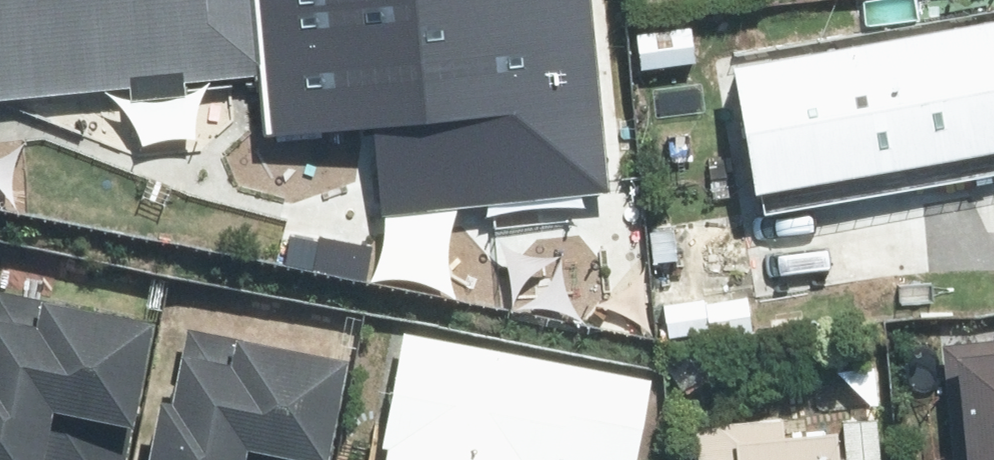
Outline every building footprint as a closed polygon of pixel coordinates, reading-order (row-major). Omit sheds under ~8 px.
[(251,73),(244,0),(0,0),(0,93),(251,73)] [(251,73),(256,129),(378,118),(386,207),(612,185),(595,0),(244,0),(251,73)] [(743,189),(972,152),(951,24),(723,61),(743,189)] [(129,319),(0,290),(0,459),(109,459),(118,424),(107,422),(129,319)] [(326,357),(176,326),(170,352),(157,351),(147,399),(138,397),(125,459),(308,459),(304,459),(326,357)] [(646,384),(403,334),(382,440),(386,440),(381,459),(547,459),(549,449),(604,459),(631,459),(646,384)] [(933,344),(942,459),(993,459),(993,339),(933,344)] [(871,406),(870,364),(835,367),(838,407),(871,406)] [(685,423),(687,459),(830,459),(828,431),(775,434),(774,417),(685,423)] [(873,418),(839,420),(841,459),(876,459),(873,418)]
